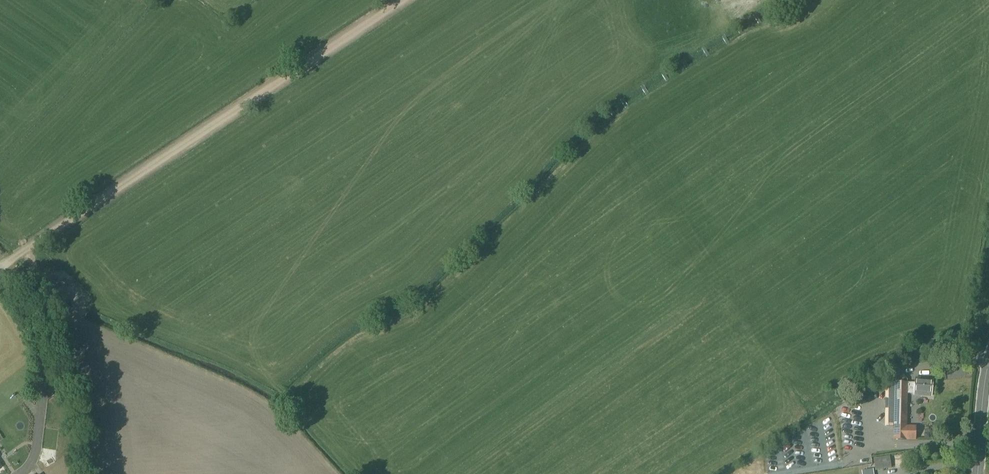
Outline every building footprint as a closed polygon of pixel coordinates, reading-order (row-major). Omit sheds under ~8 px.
[(907,383),(907,394),(914,395),(931,396),(933,380),(915,378),(915,383),(907,383)] [(894,426),(893,440),(915,440),(916,427),(906,426),(907,394),(907,383),(894,383),(894,426)] [(41,422),(46,451),(55,450),(56,454),(70,451),(63,411),(46,414),(48,421),(41,422)]
